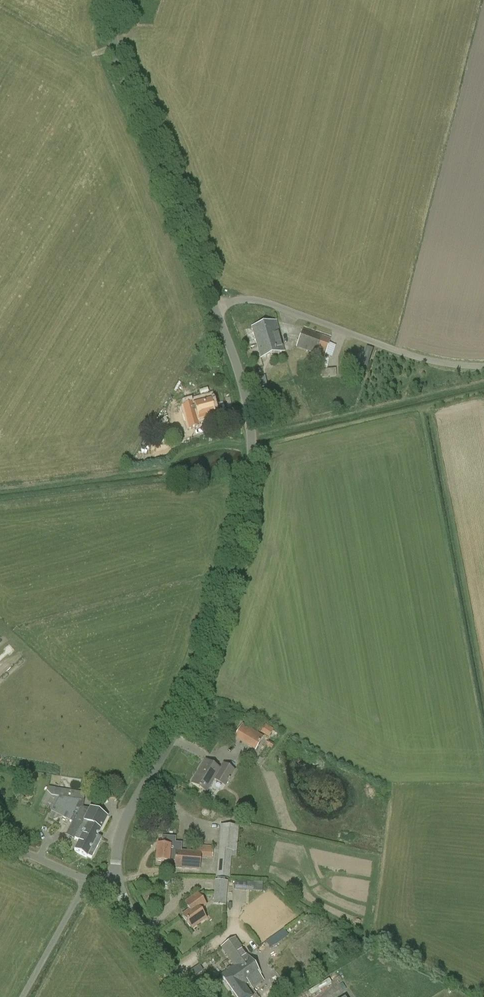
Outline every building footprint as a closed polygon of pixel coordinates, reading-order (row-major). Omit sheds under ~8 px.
[(260,359),(284,353),(276,322),(252,329),(260,359)] [(324,358),(331,339),(303,330),(296,349),(324,358)] [(375,350),(364,345),(357,363),(368,367),(375,350)] [(336,377),(335,369),(321,371),(322,378),(336,377)] [(210,400),(194,404),(181,407),(182,410),(173,413),(177,428),(186,426),(187,431),(200,427),(198,421),(214,417),(210,400)] [(243,724),(234,738),(255,751),(264,737),(243,724)] [(261,732),(270,737),(274,729),(265,724),(261,732)] [(225,787),(234,771),(223,765),(220,770),(206,761),(191,784),(206,793),(214,780),(225,787)] [(84,822),(91,808),(83,807),(84,802),(84,801),(84,793),(49,787),(39,806),(72,823),(66,835),(74,840),(84,822)] [(91,807),(91,808),(84,822),(74,840),(79,842),(74,852),(87,858),(88,857),(92,858),(103,837),(99,834),(102,828),(101,828),(108,816),(91,807)] [(236,858),(239,823),(220,821),(216,877),(230,879),(231,858),(236,858)] [(169,863),(169,862),(170,847),(179,848),(179,850),(181,851),(181,845),(174,845),(175,838),(162,837),(162,846),(157,846),(156,861),(169,863)] [(170,847),(169,862),(174,863),(173,870),(200,872),(201,858),(213,859),(213,847),(193,845),(193,852),(187,852),(187,851),(181,851),(179,850),(179,848),(170,847)] [(213,905),(226,906),(228,881),(215,880),(213,905)] [(234,891),(247,892),(247,882),(235,882),(234,891)] [(206,919),(200,911),(206,906),(197,893),(183,903),(189,911),(182,916),(191,930),(206,919)] [(271,938),(276,945),(285,939),(280,932),(271,938)] [(236,996),(252,996),(244,985),(260,974),(247,956),(235,939),(221,948),(234,966),(221,975),(236,996)]
